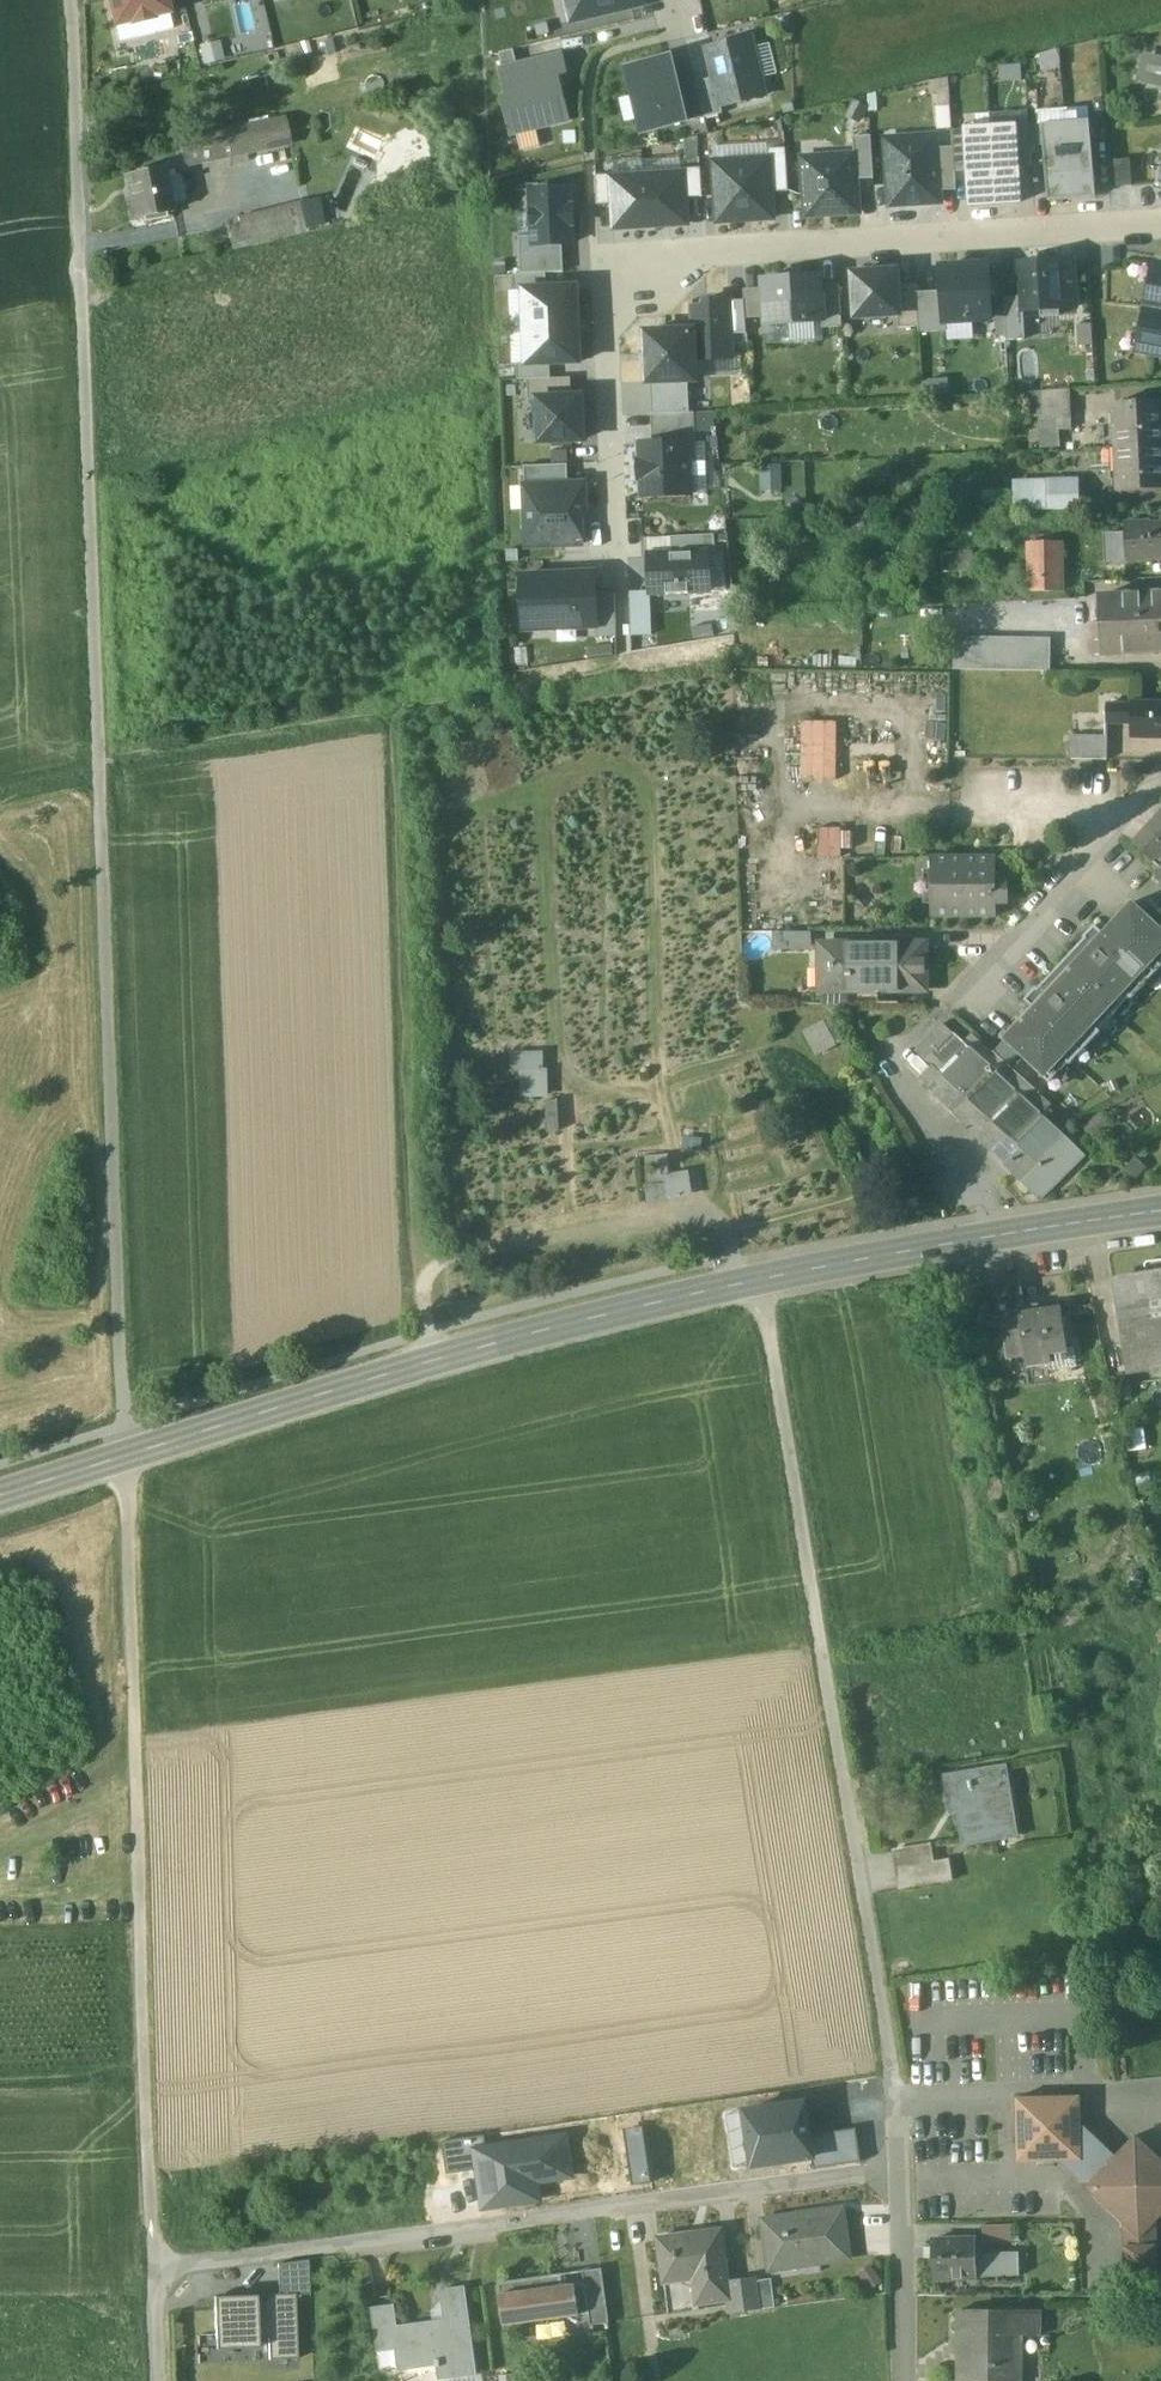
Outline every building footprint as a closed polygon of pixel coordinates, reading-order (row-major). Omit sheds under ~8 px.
[(115,28),(170,15),(166,0),(108,0),(115,28)] [(646,0),(567,0),(571,20),(646,3),(646,0)] [(714,79),(721,106),(766,96),(753,39),(707,50),(714,79)] [(512,135),(571,121),(560,76),(568,74),(564,57),(519,68),(515,51),(500,55),(504,71),(501,72),(508,98),(503,99),(512,135)] [(672,57),(628,67),(643,132),(687,122),(679,87),(672,57)] [(696,84),(704,118),(723,113),(721,106),(714,79),(696,84)] [(696,84),(679,87),(687,122),(704,118),(696,84)] [(622,98),(627,121),(637,119),(633,96),(622,98)] [(286,119),(181,142),(186,166),(292,144),(286,119)] [(1091,121),(1066,123),(1072,201),(1096,199),(1091,121)] [(1049,202),(1072,201),(1066,123),(1044,124),(1049,202)] [(1030,127),(1015,128),(1018,168),(1033,167),(1030,127)] [(1015,128),(992,129),(997,205),(1020,204),(1018,168),(1015,128)] [(973,207),(997,205),(992,129),(967,131),(970,172),(973,207)] [(525,148),(543,143),(539,130),(521,135),(525,148)] [(970,172),(967,131),(953,132),(954,148),(956,173),(970,172)] [(886,139),(890,206),(939,204),(939,193),(937,149),(936,136),(886,139)] [(856,154),(858,180),(875,179),(873,137),(856,138),(856,154)] [(954,148),(937,149),(939,193),(957,192),(956,173),(954,148)] [(772,162),(773,193),(789,193),(788,150),(771,151),(772,162)] [(803,157),(806,216),(860,213),(858,180),(856,154),(803,157)] [(1113,158),(1114,184),(1134,183),(1133,158),(1113,158)] [(772,162),(716,164),(719,224),(774,222),(773,193),(772,162)] [(165,169),(129,177),(134,197),(129,198),(134,221),(156,216),(155,210),(173,206),(165,169)] [(685,175),(686,199),(703,198),(701,170),(684,171),(685,175)] [(685,175),(649,178),(652,230),(688,228),(686,199),(685,175)] [(598,206),(614,205),(612,180),(612,176),(596,177),(598,206)] [(649,178),(612,180),(614,205),(615,233),(652,230),(649,178)] [(573,190),(533,191),(535,238),(535,246),(564,245),(575,245),(573,190)] [(304,201),(238,217),(241,226),(228,229),(233,249),(312,230),(304,201)] [(520,239),(522,276),(548,275),(565,274),(564,245),(535,246),(535,238),(520,239)] [(1072,260),(1021,264),(1024,297),(1025,312),(1075,308),(1072,260)] [(1157,262),(1139,352),(1160,355),(1160,263),(1157,262)] [(987,266),(942,269),(944,292),(946,322),(990,319),(987,266)] [(897,272),(852,275),(855,317),(900,315),(898,286),(897,272)] [(522,276),(515,276),(516,291),(526,291),(526,289),(548,288),(548,275),(522,276)] [(823,277),(764,280),(764,283),(766,315),(766,325),(825,322),(823,286),(823,277)] [(764,283),(743,285),(745,302),(746,316),(766,315),(764,283)] [(840,285),(823,286),(825,322),(825,329),(842,328),(840,285)] [(917,285),(898,286),(900,315),(901,329),(920,328),(918,294),(917,285)] [(579,325),(578,287),(548,288),(526,289),(526,291),(528,328),(579,325)] [(946,322),(944,292),(918,294),(920,328),(920,333),(946,332),(946,322)] [(703,306),(692,307),(694,327),(695,361),(733,359),(732,334),(730,303),(730,297),(702,298),(703,306)] [(1024,297),(1004,299),(1007,340),(1027,339),(1025,312),(1024,297)] [(745,302),(730,303),(732,334),(747,334),(746,316),(745,302)] [(998,335),(997,322),(977,323),(978,336),(998,335)] [(581,364),(579,325),(528,328),(530,367),(551,366),(581,364)] [(648,329),(650,382),(652,382),(689,381),(696,380),(695,361),(694,327),(648,329)] [(519,367),(519,381),(552,379),(551,366),(530,367),(519,367)] [(573,399),(572,379),(529,380),(529,400),(539,400),(573,399)] [(690,413),(689,381),(652,382),(654,415),(690,413)] [(1071,390),(1043,392),(1044,420),(1072,418),(1071,390)] [(573,399),(539,400),(541,443),(584,441),(582,398),(573,399)] [(1115,404),(1117,447),(1122,447),(1160,445),(1160,402),(1115,404)] [(696,414),(651,416),(653,446),(689,444),(697,443),(696,414)] [(692,497),(689,444),(653,446),(641,446),(644,500),(692,497)] [(1122,447),(1123,469),(1118,469),(1119,493),(1160,491),(1160,445),(1122,447)] [(525,467),(526,487),(570,485),(569,465),(525,467)] [(1078,482),(1049,483),(1050,511),(1079,510),(1078,482)] [(526,487),(529,547),(583,545),(581,513),(586,513),(585,485),(570,485),(526,487)] [(1127,524),(1129,561),(1160,560),(1160,524),(1152,525),(1151,522),(1127,524)] [(716,536),(672,537),(673,555),(708,554),(717,554),(716,536)] [(1062,543),(1028,544),(1030,592),(1064,592),(1062,543)] [(967,547),(968,552),(961,553),(962,572),(974,572),(973,547),(967,547)] [(673,555),(651,556),(652,592),(710,590),(708,554),(673,555)] [(596,574),(524,576),(525,630),(598,627),(597,594),(596,574)] [(654,635),(652,592),(630,593),(632,636),(654,635)] [(615,594),(597,594),(598,627),(598,638),(617,637),(615,594)] [(1100,597),(1103,656),(1160,653),(1160,594),(1100,597)] [(1052,639),(955,637),(955,670),(1051,671),(1052,639)] [(1133,702),(1133,705),(1108,704),(1107,724),(1132,724),(1132,738),(1160,739),(1160,703),(1133,702)] [(837,721),(804,722),(805,778),(838,777),(838,757),(895,755),(895,743),(837,745),(837,721)] [(1108,736),(1072,736),(1072,760),(1108,760),(1108,736)] [(1147,828),(1160,841),(1160,813),(1147,828)] [(841,827),(817,827),(819,869),(842,869),(841,827)] [(1147,828),(1133,843),(1154,863),(1160,855),(1160,841),(1147,828)] [(997,881),(997,857),(933,858),(933,917),(997,917),(997,904),(1010,904),(1010,880),(1007,880),(997,881)] [(1160,966),(1160,929),(1134,903),(1104,935),(1094,927),(1059,964),(1115,1016),(1160,966)] [(813,932),(774,933),(774,951),(813,950),(813,932)] [(925,946),(823,946),(824,968),(830,968),(830,990),(926,989),(925,946)] [(1050,1085),(1115,1016),(1059,964),(1025,1001),(1034,1009),(1003,1042),(1050,1085)] [(817,1055),(839,1045),(826,1019),(805,1030),(817,1055)] [(942,1025),(917,1051),(929,1062),(954,1036),(942,1025)] [(1041,1119),(954,1036),(929,1062),(934,1067),(996,1125),(1017,1145),(1041,1119)] [(523,1068),(524,1096),(549,1096),(548,1050),(512,1050),(512,1068),(523,1068)] [(996,1125),(934,1067),(922,1079),(981,1140),(996,1125)] [(548,1101),(550,1128),(561,1128),(559,1100),(548,1101)] [(1041,1119),(1017,1145),(1025,1152),(1007,1168),(1037,1199),(1085,1156),(1041,1119)] [(1017,1145),(996,1125),(981,1140),(1007,1168),(1025,1152),(1017,1145)] [(648,1201),(696,1196),(693,1169),(672,1172),(670,1152),(643,1155),(648,1201)] [(1147,1262),(1145,1265),(1147,1276),(1114,1281),(1121,1327),(1155,1321),(1160,1361),(1160,1260),(1147,1262)] [(1061,1309),(1025,1314),(1020,1280),(990,1285),(990,1288),(997,1326),(1004,1325),(1009,1359),(1027,1357),(1028,1366),(1050,1363),(1051,1363),(1050,1353),(1068,1350),(1067,1349),(1061,1309)] [(990,1288),(974,1291),(981,1328),(997,1326),(990,1288)] [(1121,1327),(1128,1372),(1160,1367),(1160,1361),(1155,1321),(1121,1327)] [(1068,1350),(1050,1353),(1051,1363),(1050,1363),(1051,1370),(1078,1367),(1074,1348),(1067,1349),(1068,1350)] [(1150,1465),(1138,1468),(1141,1482),(1153,1479),(1150,1465)] [(999,1769),(948,1777),(953,1806),(960,1805),(967,1842),(1011,1835),(999,1769)] [(931,1846),(896,1851),(899,1868),(934,1862),(931,1846)] [(934,1862),(899,1868),(903,1889),(953,1881),(949,1859),(934,1862)] [(1017,2099),(1019,2161),(1060,2160),(1081,2181),(1095,2179),(1095,2193),(1125,2222),(1125,2232),(1157,2231),(1157,2221),(1160,2217),(1160,2157),(1138,2135),(1116,2158),(1080,2123),(1079,2097),(1017,2099)] [(746,2112),(754,2166),(813,2157),(810,2136),(805,2103),(746,2112)] [(625,2130),(632,2185),(651,2183),(644,2128),(625,2130)] [(813,2157),(815,2168),(861,2162),(856,2129),(810,2136),(813,2157)] [(442,2142),(447,2174),(480,2170),(477,2151),(486,2150),(484,2136),(442,2142)] [(486,2150),(477,2151),(480,2170),(485,2208),(539,2200),(536,2181),(570,2176),(565,2138),(486,2150)] [(796,2216),(765,2221),(771,2263),(819,2256),(820,2262),(851,2258),(845,2215),(797,2222),(796,2216)] [(1012,2224),(984,2225),(984,2244),(1013,2243),(1012,2224)] [(723,2230),(660,2238),(666,2283),(696,2280),(699,2305),(730,2300),(732,2300),(730,2283),(723,2230)] [(1157,2231),(1125,2232),(1126,2248),(1157,2247),(1157,2231)] [(979,2239),(935,2240),(935,2278),(979,2277),(979,2254),(979,2239)] [(1157,2247),(1126,2248),(1126,2265),(1158,2264),(1157,2247)] [(1020,2252),(979,2254),(979,2277),(1021,2275),(1020,2252)] [(279,2264),(279,2295),(296,2295),(310,2294),(310,2260),(279,2264)] [(1158,2264),(1126,2265),(1126,2296),(1159,2295),(1158,2264)] [(603,2268),(584,2271),(592,2325),(610,2323),(603,2268)] [(563,2274),(499,2282),(501,2294),(564,2285),(563,2274)] [(773,2279),(759,2280),(763,2309),(777,2307),(773,2279)] [(696,2280),(666,2283),(670,2314),(699,2310),(699,2305),(696,2280)] [(759,2280),(744,2282),(748,2311),(763,2309),(759,2280)] [(744,2281),(730,2283),(732,2300),(730,2300),(732,2314),(748,2311),(744,2282),(744,2281)] [(564,2285),(501,2294),(505,2325),(581,2315),(576,2284),(564,2285)] [(466,2287),(440,2289),(444,2318),(396,2325),(393,2303),(372,2306),(377,2346),(406,2342),(409,2363),(436,2359),(436,2364),(438,2364),(439,2377),(478,2373),(466,2287)] [(216,2349),(260,2348),(259,2338),(259,2316),(258,2295),(215,2297),(216,2349)] [(269,2338),(269,2360),(298,2359),(296,2295),(279,2295),(268,2295),(268,2316),(259,2316),(259,2338),(269,2338)] [(960,2310),(960,2380),(1022,2380),(1023,2335),(1042,2335),(1042,2310),(960,2310)]
